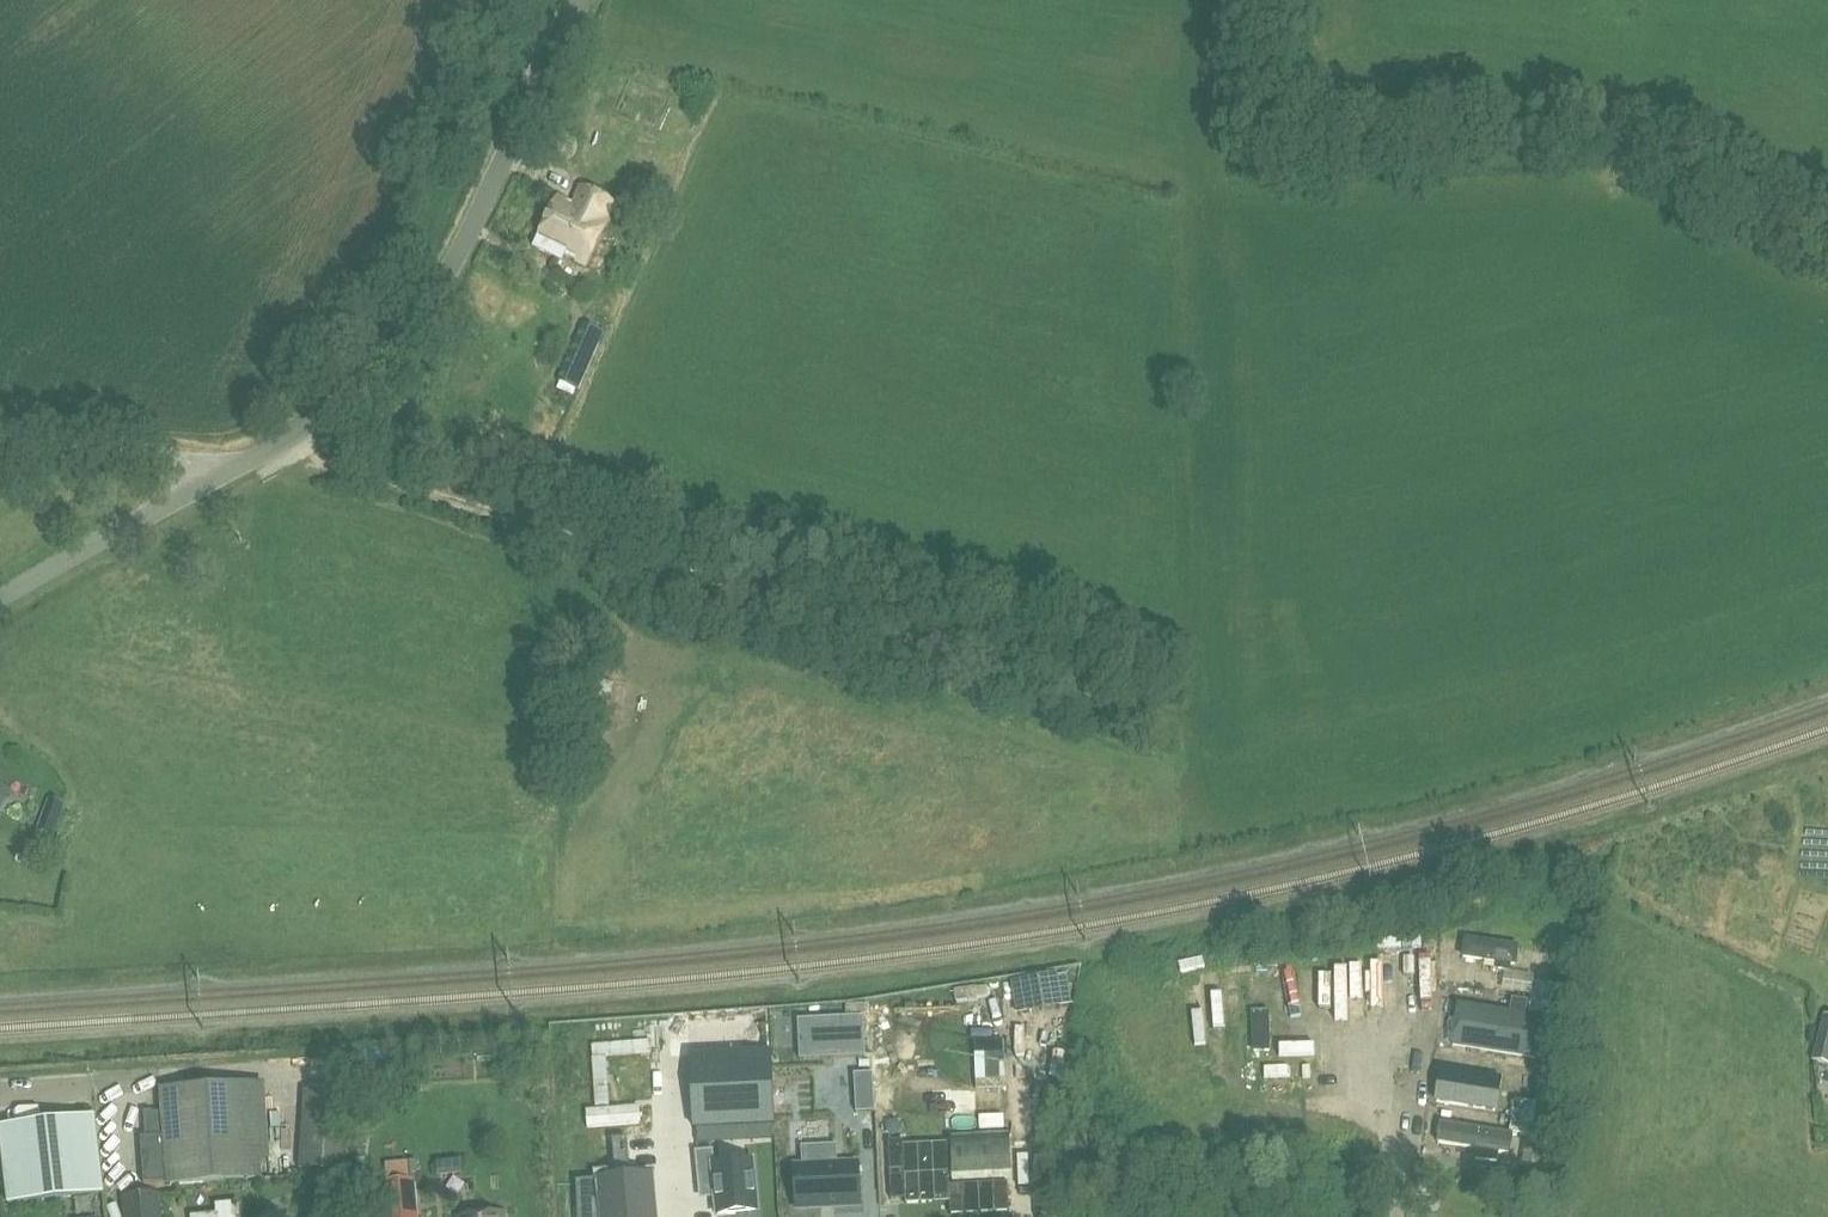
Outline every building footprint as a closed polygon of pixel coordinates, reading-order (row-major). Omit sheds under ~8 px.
[(586,264),(604,226),(602,226),(614,202),(582,187),(575,200),(579,202),(577,206),(558,197),(534,247),(562,260),(564,254),(586,264)] [(559,379),(561,380),(558,388),(573,394),(575,388),(581,391),(606,330),(584,322),(559,379)] [(12,792),(0,785),(0,810),(12,792)] [(49,798),(37,829),(54,835),(65,803),(49,798)] [(1427,941),(1426,924),(1407,926),(1409,943),(1427,941)] [(1381,930),(1381,941),(1406,940),(1405,929),(1381,930)] [(1516,946),(1465,939),(1461,962),(1496,967),(1495,974),(1511,976),(1512,969),(1516,970),(1520,947),(1516,946)] [(1428,986),(1428,945),(1414,945),(1414,986),(1428,986)] [(1531,997),(1556,1000),(1558,983),(1533,980),(1531,997)] [(1556,1000),(1531,997),(1528,1013),(1544,1016),(1554,1017),(1556,1003),(1556,1000)] [(1554,1017),(1544,1016),(1537,1058),(1543,1059),(1536,1102),(1554,1104),(1559,1069),(1560,1061),(1567,1005),(1559,1003),(1556,1003),(1554,1017)] [(1542,1021),(1456,1007),(1449,1051),(1534,1065),(1542,1021)] [(1824,1013),(1811,1060),(1827,1065),(1827,1014),(1824,1013)] [(1261,1016),(1261,1041),(1272,1040),(1272,1016),(1261,1016)] [(798,1020),(799,1060),(864,1057),(863,1017),(798,1020)] [(1312,1037),(1312,1017),(1276,1019),(1277,1044),(1299,1043),(1299,1037),(1312,1037)] [(1314,1073),(1315,1048),(1269,1047),(1268,1071),(1314,1073)] [(766,1051),(689,1056),(693,1128),(771,1123),(766,1051)] [(646,1057),(563,1061),(568,1143),(612,1139),(627,1137),(643,1136),(651,1136),(646,1057)] [(1503,1081),(1442,1071),(1436,1104),(1497,1114),(1503,1081)] [(873,1075),(855,1076),(857,1114),(875,1113),(873,1075)] [(163,1112),(150,1113),(152,1139),(164,1138),(168,1183),(263,1177),(256,1081),(161,1088),(163,1112)] [(348,1178),(354,1093),(307,1089),(301,1175),(348,1178)] [(1514,1099),(1512,1116),(1533,1119),(1534,1115),(1552,1118),(1554,1104),(1536,1102),(1514,1099)] [(95,1115),(1,1126),(9,1201),(104,1190),(95,1115)] [(1533,1119),(1512,1116),(1509,1133),(1531,1135),(1540,1137),(1549,1138),(1551,1122),(1546,1121),(1533,1119)] [(1514,1135),(1440,1123),(1436,1147),(1510,1159),(1514,1135)] [(578,1216),(652,1216),(649,1176),(630,1178),(627,1137),(612,1139),(615,1180),(575,1183),(578,1216)] [(951,1215),(1009,1213),(1008,1183),(949,1186),(947,1144),(903,1146),(903,1140),(888,1140),(890,1200),(906,1200),(906,1205),(951,1203),(951,1215)] [(802,1166),(795,1166),(797,1209),(859,1206),(857,1163),(836,1164),(835,1147),(802,1148),(802,1166)] [(713,1149),(695,1151),(698,1191),(706,1191),(711,1196),(715,1195),(717,1216),(758,1212),(753,1160),(715,1163),(713,1149)] [(411,1179),(382,1182),(386,1216),(415,1216),(411,1179)] [(128,1216),(160,1216),(157,1194),(126,1197),(128,1216)]
